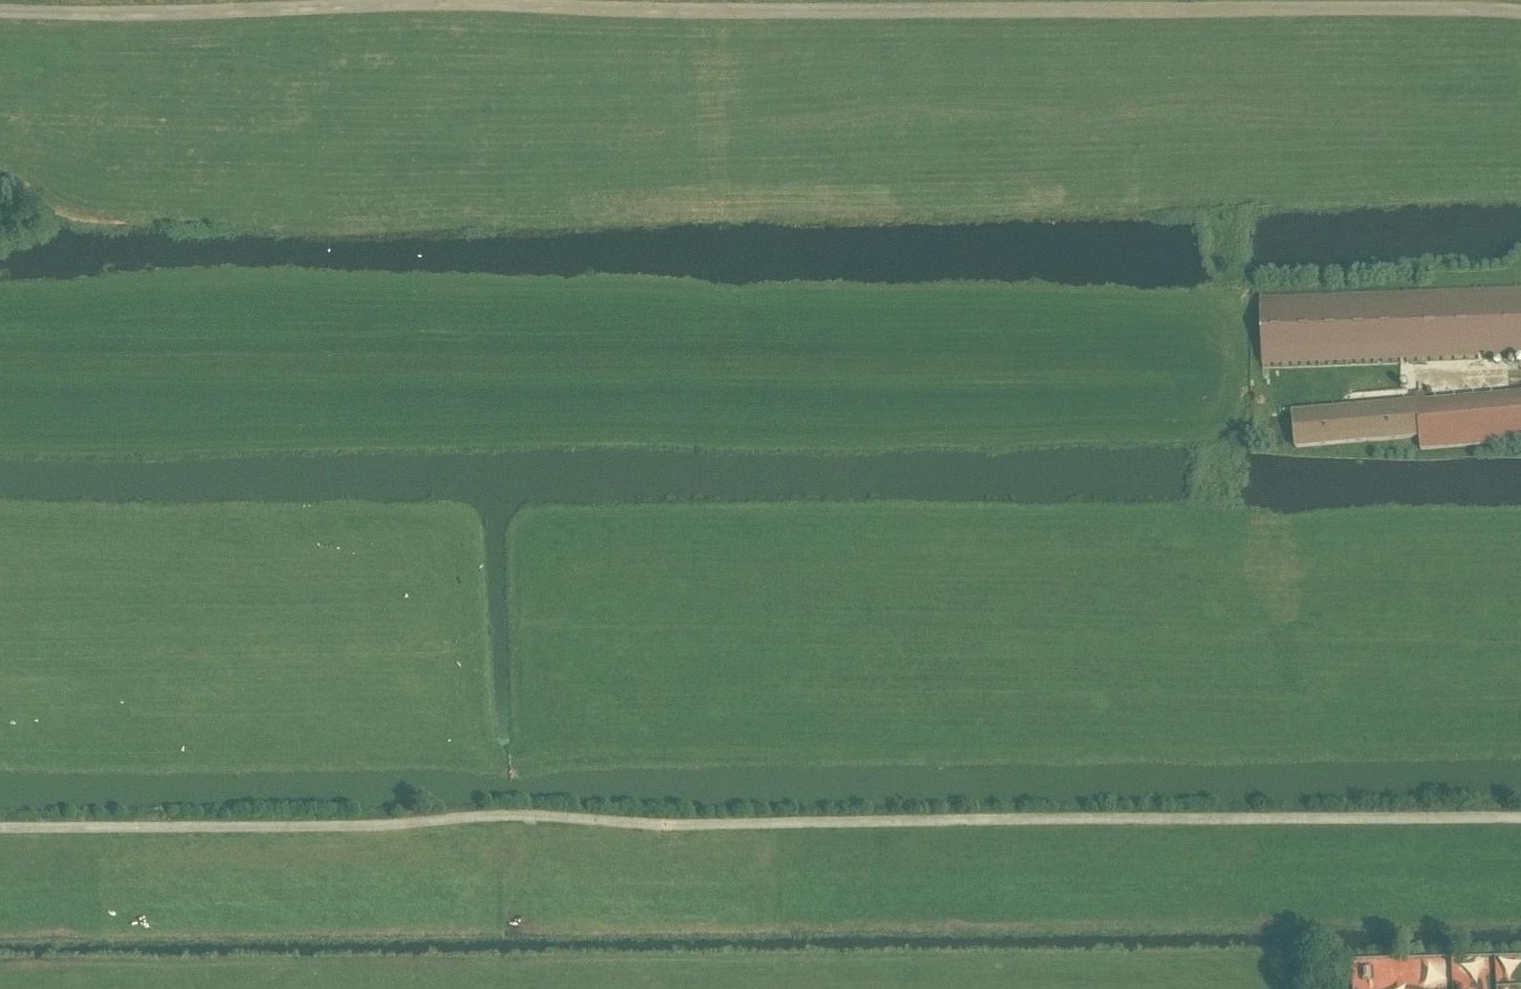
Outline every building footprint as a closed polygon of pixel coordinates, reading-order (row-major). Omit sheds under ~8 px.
[(1260,295),(1263,369),(1520,360),(1520,286),(1260,295)] [(1416,396),(1416,400),(1420,438),(1421,455),(1520,445),(1520,387),(1416,396)] [(1420,438),(1416,400),(1416,396),(1292,407),(1295,449),(1420,438)]
